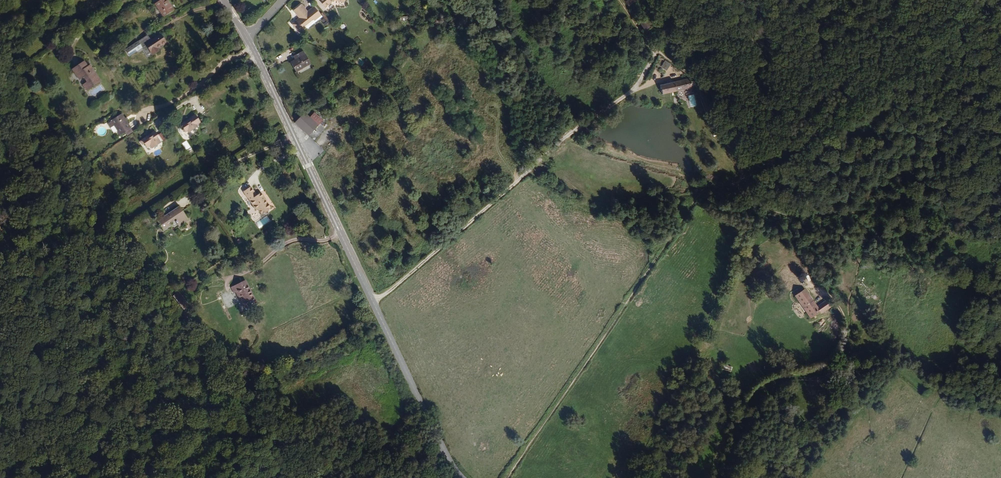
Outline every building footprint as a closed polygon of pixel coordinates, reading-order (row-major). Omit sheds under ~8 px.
[(172,8),(166,0),(155,0),(153,2),(162,15),(172,8)] [(311,16),(312,19),(318,14),(311,5),(305,10),(298,2),(291,9),(297,16),(289,22),(296,31),(303,25),(305,26),(310,21),(308,19),(311,16)] [(654,25),(647,16),(639,22),(646,32),(654,25)] [(155,45),(163,39),(158,32),(144,42),(150,52),(156,48),(155,45)] [(295,70),(309,63),(302,50),(292,56),(294,59),(290,61),(295,70)] [(92,66),(90,67),(84,58),(72,65),(79,75),(83,72),(87,78),(83,81),(86,86),(99,76),(92,66)] [(665,70),(670,64),(665,60),(660,66),(665,70)] [(666,94),(692,88),(693,83),(693,82),(690,80),(665,85),(660,86),(662,94),(666,94)] [(695,94),(688,95),(690,107),(696,106),(695,94)] [(124,118),(123,117),(124,116),(123,115),(120,110),(113,115),(111,116),(107,119),(110,123),(115,119),(118,124),(116,126),(119,131),(124,127),(129,124),(129,123),(125,117),(124,118)] [(307,116),(301,111),(294,118),(308,131),(318,119),(310,112),(307,116)] [(183,132),(192,126),(191,124),(194,121),(190,114),(175,124),(179,132),(182,131),(183,132)] [(308,131),(294,118),(291,121),(305,134),(308,131)] [(116,126),(118,124),(115,119),(110,123),(113,128),(116,126)] [(139,145),(144,142),(151,137),(150,136),(151,136),(148,132),(134,141),(137,145),(138,144),(139,145)] [(152,144),(155,143),(151,137),(144,142),(139,145),(141,148),(144,146),(147,150),(149,148),(151,148),(152,144)] [(246,196),(255,208),(256,207),(260,212),(268,206),(268,204),(267,202),(265,202),(263,198),(264,197),(259,191),(255,194),(249,185),(242,190),(246,196)] [(171,226),(185,216),(176,204),(156,219),(162,227),(169,223),(171,226)] [(152,273),(157,269),(153,262),(147,266),(152,273)] [(823,298),(812,305),(800,287),(790,294),(806,316),(816,310),(816,311),(827,304),(823,298)] [(252,315),(262,310),(252,288),(236,295),(238,300),(241,299),(244,298),(252,315)] [(178,292),(173,296),(176,300),(181,296),(178,292)] [(249,316),(252,315),(244,298),(241,299),(249,316)] [(190,317),(195,314),(185,300),(180,303),(190,317)]
